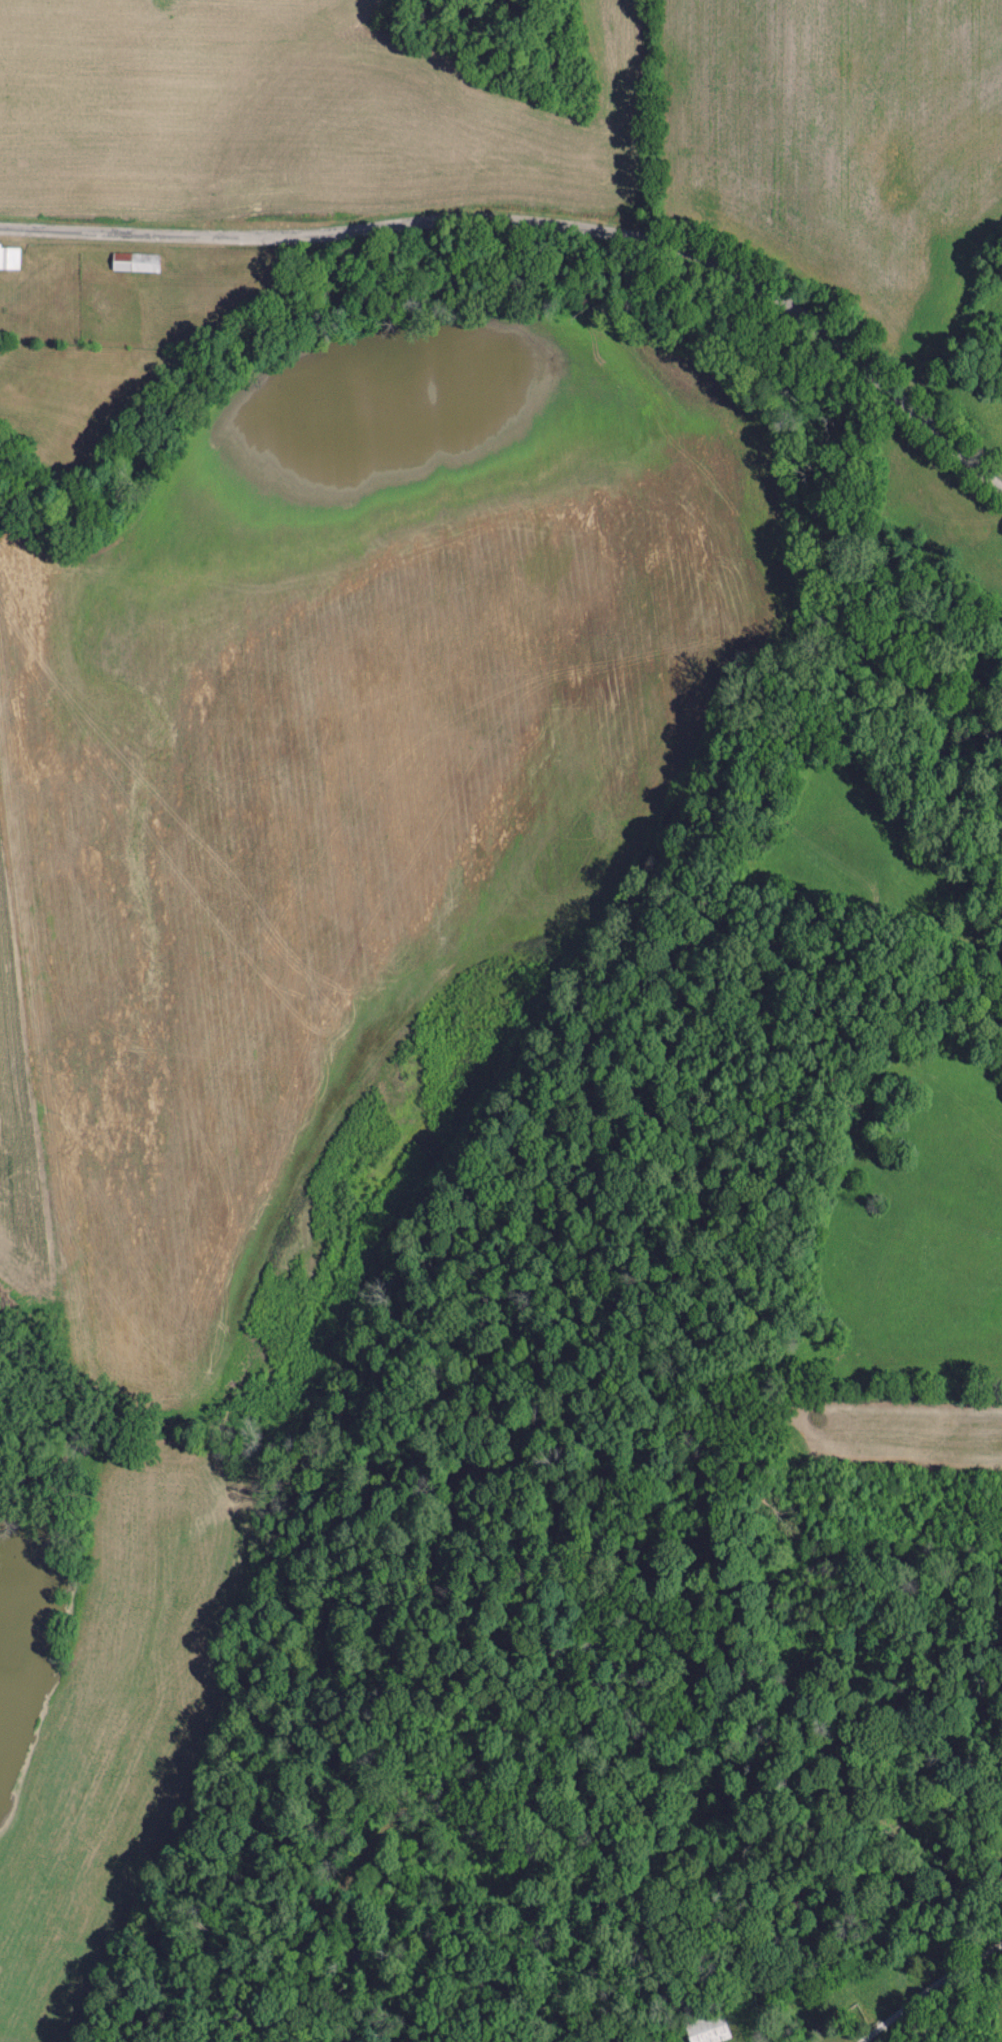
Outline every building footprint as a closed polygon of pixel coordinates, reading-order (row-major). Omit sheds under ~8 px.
[(19,268),(0,268),(0,246),(20,246),(19,268)] [(114,252),(160,254),(159,270),(113,268),(114,252)] [(690,2041),(713,2041),(730,2036),(726,2022),(688,2036),(690,2041)]
